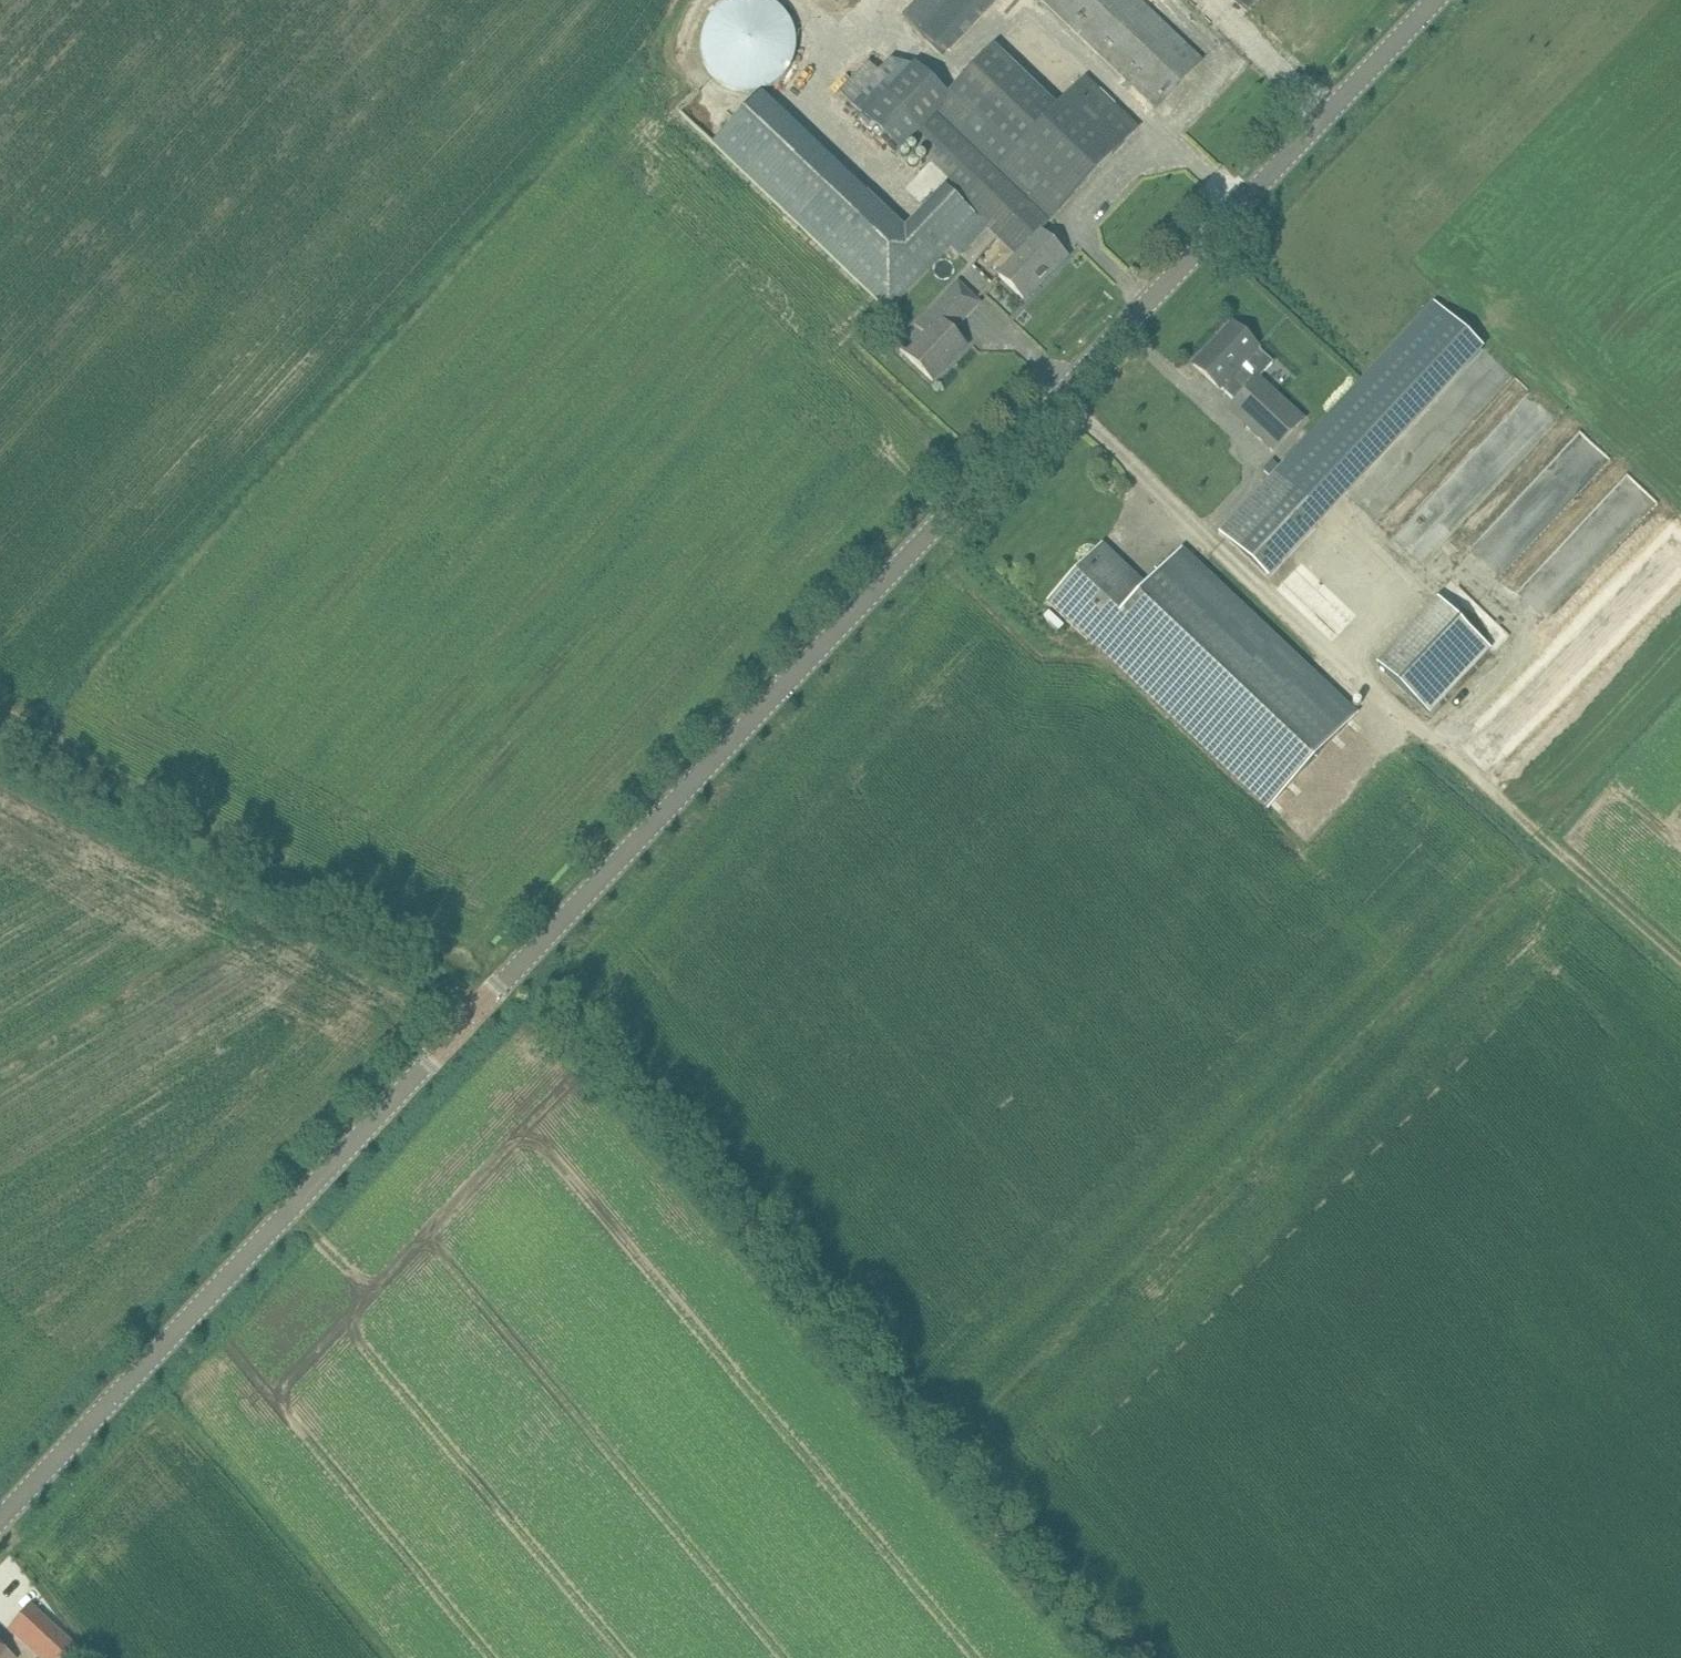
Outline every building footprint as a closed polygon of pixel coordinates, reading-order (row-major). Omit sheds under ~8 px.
[(792,0),(714,0),(715,87),(793,86),(792,0)] [(897,8),(943,52),(993,0),(904,0),(897,8)] [(1156,108),(1202,61),(1226,35),(1190,0),(1042,0),(1156,108)] [(1050,219),(1137,128),(1085,78),(1055,108),(992,48),(946,96),(914,64),(911,66),(891,59),(878,72),(868,62),(839,92),(900,152),(909,143),(947,180),(944,185),(945,186),(904,229),(761,92),(712,143),(889,312),(951,246),(962,256),(991,225),(1002,236),(1008,230),(1026,247),(999,276),(1023,299),(1041,279),(1044,281),(1067,257),(1040,232),(1039,233),(1034,228),(1046,216),(1050,219)] [(955,329),(980,303),(957,282),(917,325),(926,334),(906,356),(932,381),(965,346),(947,329),(951,325),(955,329)] [(1267,578),(1482,349),(1433,303),(1218,532),(1267,578)] [(1220,388),(1235,402),(1234,403),(1241,409),(1247,402),(1259,413),(1246,426),(1273,451),(1302,420),(1258,379),(1273,363),(1257,348),(1258,348),(1232,323),(1193,365),(1219,389),(1220,388)] [(1584,428),(1472,550),(1503,579),(1615,456),(1584,428)] [(1629,473),(1519,590),(1551,620),(1612,555),(1604,547),(1632,518),(1641,526),(1662,504),(1629,473)] [(1179,551),(1146,586),(1102,544),(1047,602),(1093,645),(1095,643),(1269,807),(1355,717),(1179,551)] [(1436,712),(1498,644),(1444,595),(1382,663),(1436,712)] [(10,1629),(41,1657),(68,1657),(77,1649),(31,1607),(10,1629)] [(0,1645),(0,1657),(14,1657),(0,1645)]
